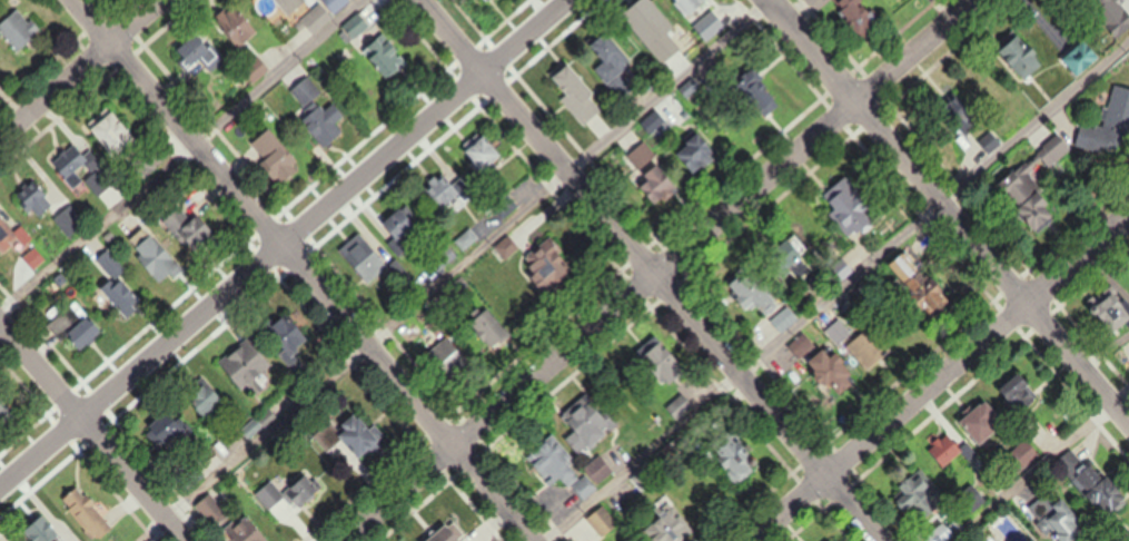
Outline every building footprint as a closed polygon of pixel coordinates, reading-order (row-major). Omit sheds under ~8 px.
[(307,1),(306,0),(274,0),(287,16),(307,1)] [(334,14),(350,1),(349,0),(322,0),(334,14)] [(690,17),(709,2),(707,0),(676,0),(690,17)] [(862,38),(883,22),(866,0),(833,0),(862,38)] [(1115,10),(1124,0),(1105,0),(1115,10)] [(257,34),(236,3),(216,17),(238,47),(257,34)] [(300,20),(313,34),(331,17),(318,3),(300,20)] [(15,6),(0,21),(0,33),(18,50),(38,30),(15,6)] [(372,28),(362,12),(343,24),(352,40),(372,28)] [(594,66),(608,83),(633,63),(604,27),(586,41),(601,60),(594,66)] [(223,57),(196,32),(178,51),(194,66),(199,60),(210,71),(223,57)] [(364,47),(383,80),(405,66),(386,34),(364,47)] [(1028,80),(1049,63),(1038,49),(1033,54),(1020,37),(1004,50),(1028,80)] [(1080,76),(1103,57),(1087,38),(1064,57),(1080,76)] [(561,97),(582,125),(604,108),(570,64),(553,76),(566,93),(561,97)] [(351,125),(307,74),(282,95),(326,147),(351,125)] [(1114,83),(1102,124),(1084,119),(1077,143),(1107,152),(1114,128),(1128,133),(1128,88),(1114,83)] [(89,121),(111,156),(135,141),(114,105),(89,121)] [(247,150),(282,182),(302,161),(266,128),(247,150)] [(502,156),(481,129),(459,147),(481,173),(502,156)] [(79,194),(86,187),(98,198),(116,178),(76,140),(50,167),(79,194)] [(626,156),(648,180),(640,187),(657,207),(681,185),(642,142),(626,156)] [(714,167),(714,143),(685,142),(685,166),(714,167)] [(1038,232),(1059,216),(1028,175),(1032,171),(1023,160),(997,180),(1038,232)] [(459,176),(451,183),(442,172),(425,187),(449,215),(473,193),(459,176)] [(831,213),(850,240),(878,221),(848,176),(825,193),(836,210),(831,213)] [(59,192),(50,199),(34,178),(18,191),(39,219),(47,212),(66,237),(84,223),(59,192)] [(502,218),(516,205),(503,190),(489,203),(502,218)] [(384,224),(402,241),(419,222),(401,206),(384,224)] [(199,213),(188,221),(178,209),(164,219),(193,257),(218,238),(199,213)] [(25,246),(25,228),(3,228),(3,212),(0,212),(0,246),(25,246)] [(156,283),(178,269),(155,232),(133,245),(156,283)] [(548,253),(543,246),(523,261),(546,294),(575,273),(557,247),(548,253)] [(388,266),(375,251),(356,268),(368,283),(388,266)] [(100,288),(123,315),(143,297),(103,252),(93,261),(109,280),(100,288)] [(942,286),(934,291),(907,252),(891,263),(929,319),(953,302),(942,286)] [(757,302),(767,315),(781,305),(747,263),(725,281),(748,310),(757,302)] [(1107,308),(1101,313),(1117,336),(1128,327),(1128,298),(1128,297),(1118,303),(1114,297),(1104,304),(1107,308)] [(102,332),(75,299),(47,323),(61,341),(66,337),(78,351),(102,332)] [(493,350),(510,336),(487,308),(470,322),(493,350)] [(298,324),(291,328),(284,318),(270,327),(289,355),(309,342),(298,324)] [(826,330),(839,344),(851,333),(838,319),(826,330)] [(847,345),(866,370),(889,353),(870,328),(847,345)] [(475,365),(445,336),(428,353),(458,383),(475,365)] [(643,347),(656,388),(683,379),(670,338),(643,347)] [(262,352),(250,360),(241,346),(221,360),(247,399),(268,385),(260,373),(271,366),(262,352)] [(844,356),(837,362),(826,348),(809,361),(839,398),(862,379),(844,356)] [(1000,385),(1013,415),(1039,404),(1026,374),(1000,385)] [(212,418),(227,399),(205,382),(190,401),(212,418)] [(581,456),(616,426),(587,393),(562,415),(574,429),(565,438),(581,456)] [(1006,424),(984,401),(961,423),(983,446),(1006,424)] [(361,459),(381,439),(357,414),(337,434),(361,459)] [(970,460),(974,457),(953,430),(928,450),(942,467),(963,451),(970,460)] [(718,434),(714,464),(729,466),(728,478),(748,481),(751,456),(736,454),(739,436),(718,434)] [(571,458),(554,435),(527,455),(549,484),(559,476),(567,486),(579,477),(568,460),(571,458)] [(1085,466),(1068,450),(1055,463),(1111,517),(1128,498),(1128,496),(1091,460),(1085,466)] [(600,480),(609,468),(596,457),(586,469),(600,480)] [(916,505),(927,519),(948,502),(921,468),(891,492),(907,512),(916,505)] [(596,486),(585,475),(572,487),(584,499),(596,486)] [(269,509),(283,495),(268,481),(255,494),(269,509)] [(987,502),(972,483),(954,498),(969,516),(987,502)] [(77,487),(60,500),(94,540),(110,527),(77,487)] [(1051,502),(1041,537),(1057,540),(1076,540),(1084,511),(1051,502)] [(618,522),(601,504),(586,518),(603,536),(618,522)] [(669,508),(644,528),(655,540),(683,540),(691,535),(669,508)] [(32,540),(56,540),(60,538),(43,515),(24,530),(32,540)] [(963,529),(955,518),(928,537),(931,540),(947,540),(963,529)]
